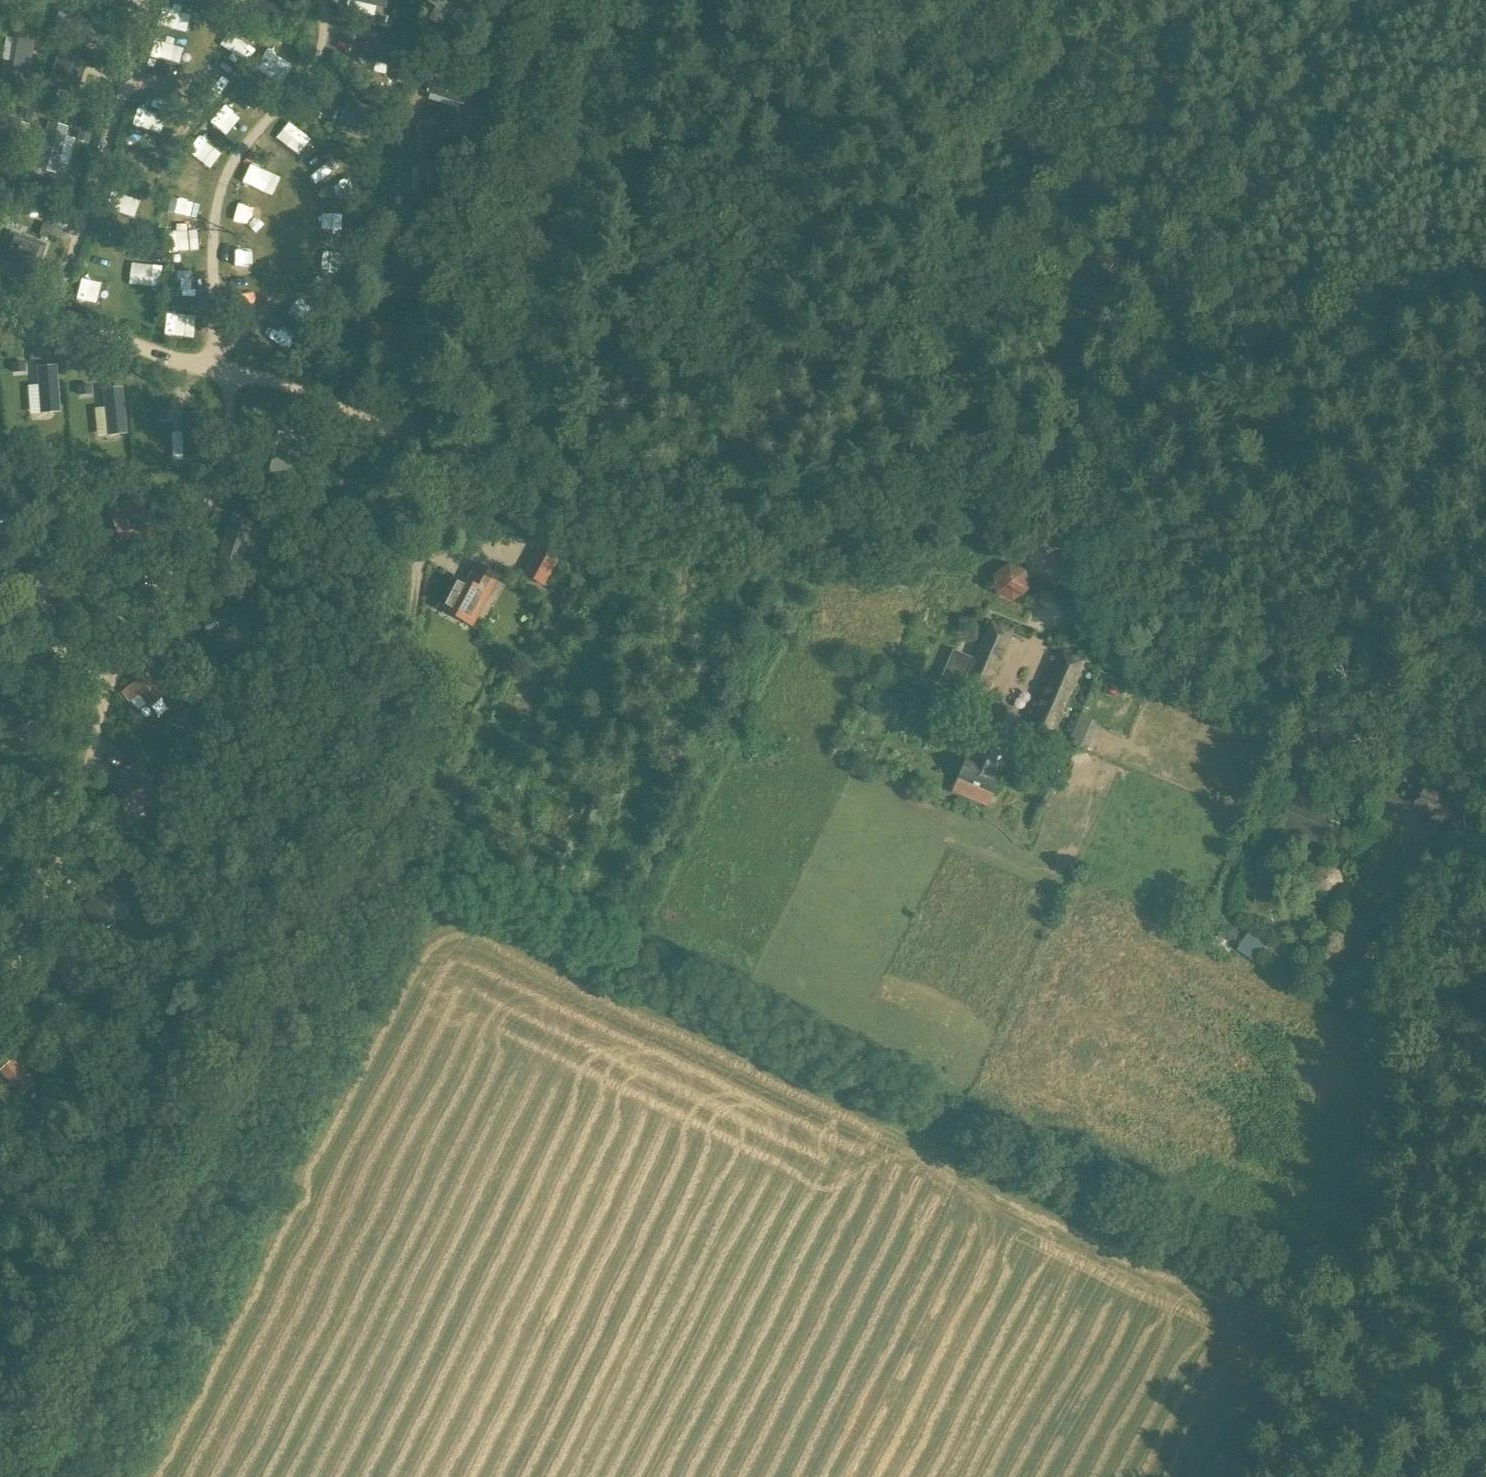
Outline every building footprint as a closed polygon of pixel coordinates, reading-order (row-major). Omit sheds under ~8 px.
[(256,0),(256,12),(287,14),(287,2),(256,0)] [(427,2),(435,8),(428,19),(441,27),(448,17),(463,27),(470,15),(469,14),(473,8),(460,0),(429,0),(427,2)] [(60,11),(53,30),(103,47),(109,28),(60,11)] [(374,12),(373,20),(381,22),(383,14),(374,12)] [(0,41),(0,54),(35,44),(32,33),(0,41)] [(368,43),(364,60),(409,70),(413,52),(368,43)] [(85,63),(62,54),(51,85),(74,93),(85,63)] [(91,59),(88,67),(100,71),(103,63),(91,59)] [(398,70),(395,82),(404,84),(406,72),(398,70)] [(433,74),(426,96),(430,98),(429,100),(458,110),(459,107),(462,109),(470,86),(433,74)] [(15,85),(13,97),(22,99),(24,86),(15,85)] [(375,110),(347,100),(336,130),(364,140),(375,110)] [(22,109),(20,117),(32,121),(34,113),(22,109)] [(384,109),(380,117),(396,123),(399,115),(384,109)] [(6,155),(10,157),(12,149),(21,122),(0,115),(0,153),(6,155)] [(51,123),(39,167),(57,172),(68,127),(51,123)] [(419,131),(415,134),(421,142),(425,139),(419,131)] [(436,162),(408,161),(407,201),(435,202),(436,162)] [(423,215),(423,227),(434,227),(434,215),(423,215)] [(44,222),(40,235),(49,238),(53,226),(44,222)] [(13,234),(4,259),(16,263),(15,265),(29,270),(30,268),(36,270),(45,246),(13,234)] [(26,363),(13,364),(13,372),(26,371),(26,363)] [(57,366),(39,367),(42,413),(60,412),(57,366)] [(92,385),(78,387),(79,394),(92,393),(92,385)] [(123,388),(105,390),(109,435),(127,434),(123,388)] [(298,405),(294,414),(307,419),(311,410),(298,405)] [(168,410),(155,410),(155,418),(169,417),(168,410)] [(201,413),(183,414),(185,460),(203,459),(201,413)] [(282,430),(272,473),(300,480),(310,437),(282,430)] [(142,497),(109,510),(122,541),(139,534),(145,548),(160,542),(142,497)] [(0,512),(0,535),(11,521),(0,512)] [(224,544),(220,559),(241,565),(251,524),(231,519),(224,544)] [(98,533),(89,537),(93,547),(103,542),(98,533)] [(544,587),(561,556),(538,544),(521,574),(544,587)] [(1013,603),(1028,590),(1025,571),(1007,563),(991,576),(994,596),(1013,603)] [(471,624),(497,576),(477,566),(468,584),(457,578),(441,608),(471,624)] [(907,591),(909,581),(890,577),(888,588),(907,591)] [(252,600),(243,603),(248,614),(257,611),(252,600)] [(231,647),(224,629),(240,622),(234,607),(201,621),(207,636),(209,635),(217,653),(231,647)] [(979,708),(1011,632),(991,623),(975,661),(953,651),(940,682),(962,692),(959,700),(979,708)] [(1050,739),(1083,663),(1063,655),(1030,730),(1050,739)] [(151,670),(122,694),(129,703),(139,695),(146,704),(145,704),(149,709),(167,693),(161,685),(162,684),(151,670)] [(63,684),(49,689),(51,696),(65,691),(63,684)] [(999,774),(1021,725),(1013,714),(1002,710),(989,712),(968,761),(967,760),(958,780),(992,795),(1001,775),(999,774)] [(1084,750),(1096,722),(1080,715),(1073,733),(1067,731),(1056,737),(1055,741),(1066,746),(1067,744),(1084,750)] [(830,746),(828,752),(834,755),(836,749),(830,746)] [(125,778),(111,785),(127,817),(150,805),(130,767),(122,771),(125,778)] [(1452,825),(1466,793),(1457,789),(1452,801),(1423,789),(1415,809),(1452,825)] [(1406,816),(1411,804),(1383,792),(1378,803),(1406,816)] [(1322,845),(1335,815),(1293,797),(1280,827),(1322,845)] [(95,828),(87,832),(92,843),(100,839),(95,828)] [(1425,860),(1410,853),(1403,871),(1417,877),(1425,860)] [(111,888),(84,906),(101,932),(122,919),(113,906),(120,902),(111,888)] [(9,902),(3,912),(12,917),(17,907),(9,902)] [(80,908),(75,911),(83,924),(88,920),(80,908)] [(1222,924),(1218,930),(1219,935),(1229,942),(1235,941),(1238,935),(1237,930),(1227,923),(1222,924)] [(1250,932),(1237,951),(1256,964),(1263,953),(1265,950),(1269,945),(1250,932)] [(23,1054),(16,1060),(23,1068),(30,1062),(23,1054)] [(13,1059),(0,1071),(0,1073),(20,1096),(34,1084),(13,1059)]
